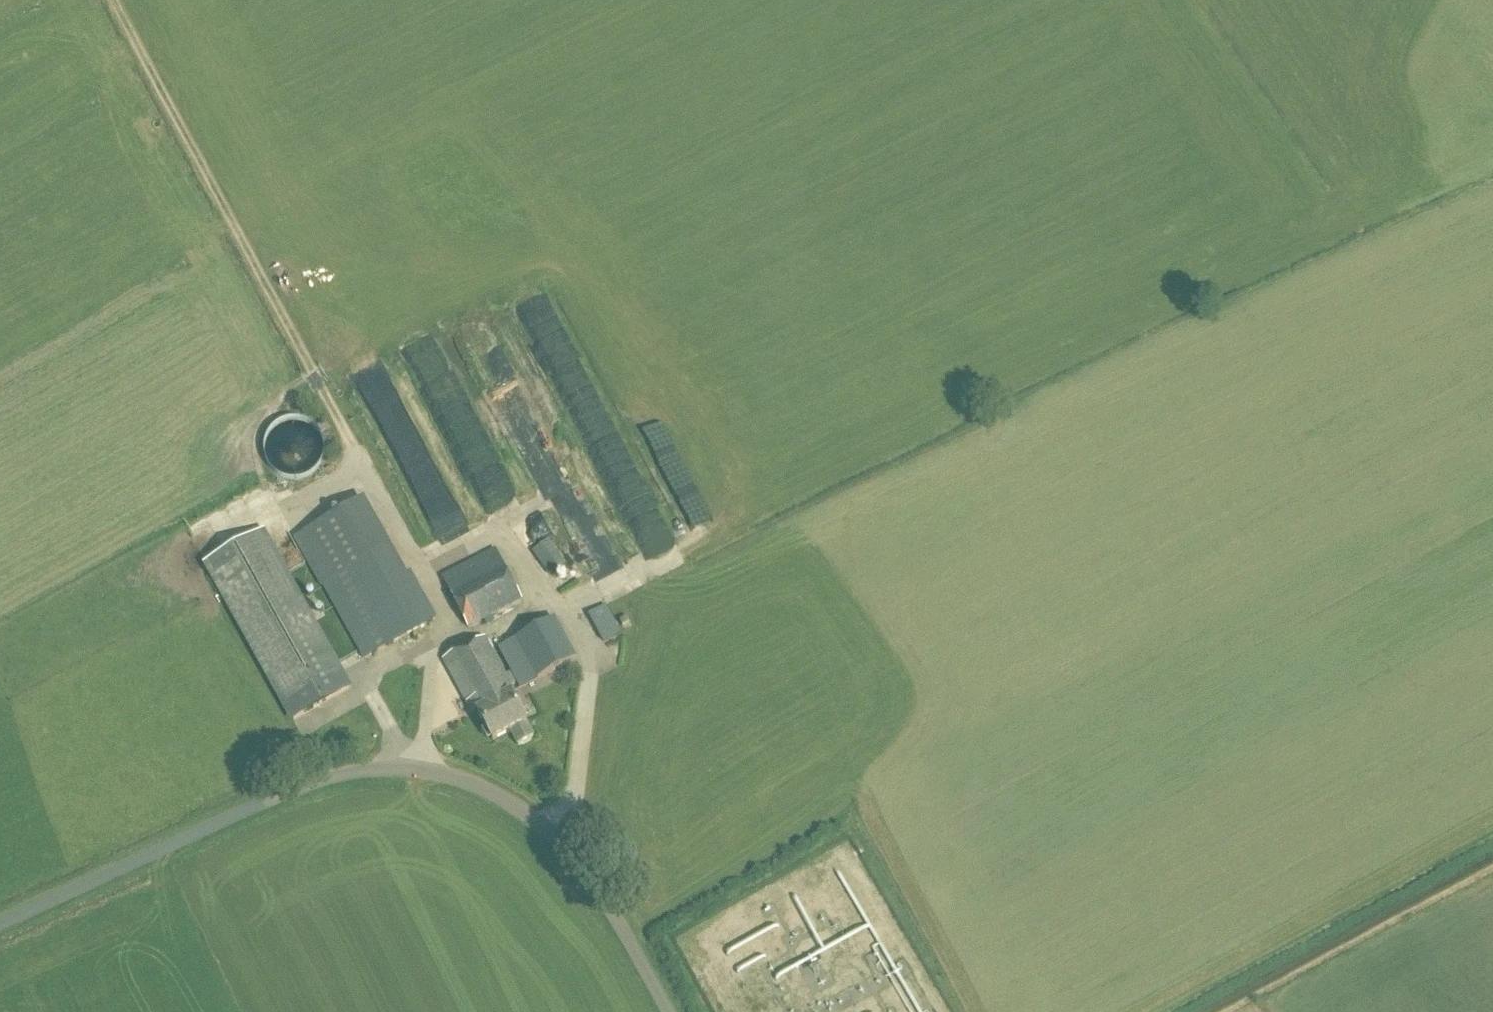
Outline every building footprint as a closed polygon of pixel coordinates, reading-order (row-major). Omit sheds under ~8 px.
[(431,380),(425,383),(446,428),(475,414),(444,346),(420,357),(431,380)] [(383,430),(405,421),(385,369),(362,378),(383,430)] [(292,480),(295,480),(298,480),(301,480),(303,479),(306,478),(309,477),(312,475),(314,474),(316,472),(318,469),(320,467),(322,464),(323,462),(324,459),(325,456),(325,453),(325,450),(325,447),(325,444),(324,441),(323,438),(321,436),(320,433),(318,431),(316,428),(314,426),(311,425),(309,423),(306,422),(303,421),(300,420),(297,420),(294,420),(291,420),(288,421),(285,422),(282,423),(280,424),(277,426),(275,428),(273,430),(271,432),(269,435),(267,437),(266,440),(265,443),(265,446),(265,449),(265,452),(265,455),(266,458),(267,461),(268,464),(269,466),(271,469),(273,471),(275,473),(277,475),(280,477),(283,478),(286,479),(289,480),(292,480)] [(454,543),(476,533),(452,483),(439,489),(431,473),(438,469),(429,449),(413,456),(454,543)] [(323,586),(365,660),(439,620),(412,573),(404,577),(388,548),(369,558),(361,545),(353,550),(335,517),(295,539),(319,581),(323,586)] [(208,563),(294,720),(350,689),(260,533),(208,563)] [(533,553),(549,576),(564,565),(548,542),(533,553)] [(442,576),(469,629),(524,601),(496,549),(442,576)] [(589,614),(604,643),(622,633),(607,605),(589,614)] [(511,732),(517,744),(534,735),(527,723),(528,723),(510,688),(518,683),(521,689),(578,659),(556,617),(499,647),(513,673),(505,677),(485,639),(445,660),(472,713),(477,711),(493,741),(511,732)] [(622,622),(624,628),(632,624),(629,619),(622,622)]
